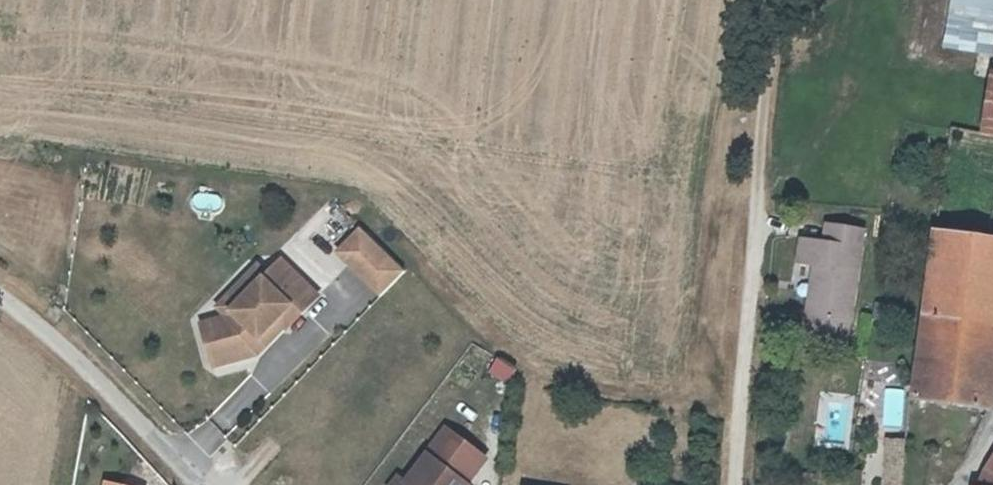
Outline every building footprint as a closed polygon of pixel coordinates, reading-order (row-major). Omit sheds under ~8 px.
[(961,53),(992,58),(992,0),(970,0),(961,53)] [(992,83),(984,133),(992,134),(992,84),(992,83)] [(193,207),(216,211),(219,197),(195,192),(193,207)] [(809,295),(804,334),(847,340),(862,233),(827,228),(824,244),(800,241),(796,264),(813,266),(811,283),(819,284),(817,296),(809,295)] [(992,327),(992,238),(934,229),(924,296),(922,309),(921,317),(992,327)] [(400,272),(357,230),(334,253),(377,295),(400,272)] [(223,321),(199,327),(207,359),(249,347),(274,320),(282,327),(284,329),(314,297),(276,262),(263,277),(225,319),(223,321)] [(225,319),(263,277),(253,269),(216,310),(225,319)] [(910,399),(988,408),(992,355),(992,327),(921,317),(918,342),(917,346),(917,350),(913,381),(910,399)] [(249,347),(207,359),(210,369),(254,356),(282,327),(274,320),(249,347)] [(485,371),(507,383),(515,368),(494,356),(485,371)] [(898,427),(902,390),(885,388),(881,425),(898,427)] [(480,465),(442,434),(424,457),(459,484),(465,484),(480,465)] [(886,484),(903,484),(903,480),(904,458),(905,456),(906,445),(890,443),(886,484)] [(422,457),(402,484),(459,484),(422,457)] [(988,468),(979,484),(992,484),(992,469),(988,468)] [(802,483),(813,484),(814,484),(815,475),(804,473),(802,483)]
